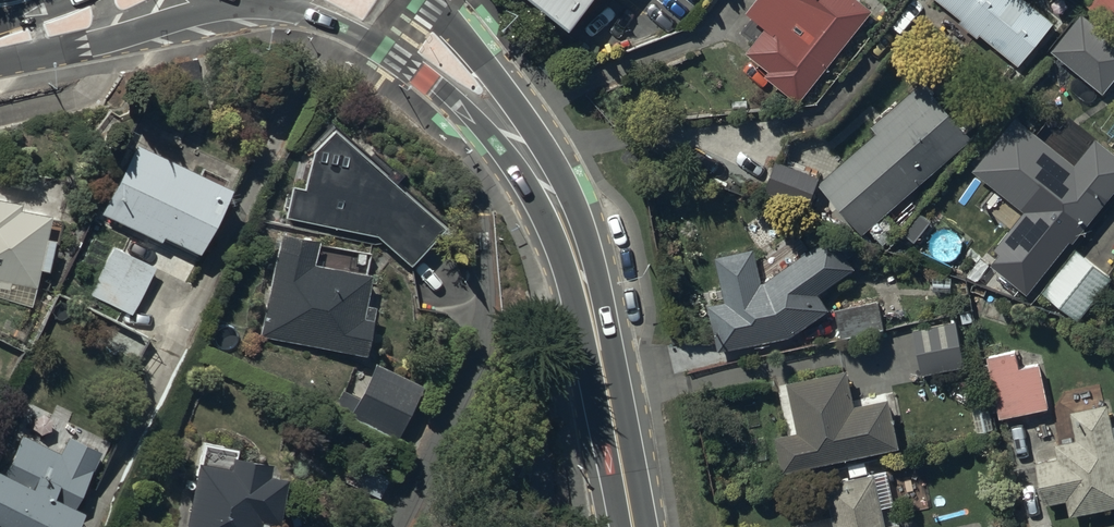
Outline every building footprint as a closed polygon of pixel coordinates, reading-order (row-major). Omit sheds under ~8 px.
[(560,27),(582,0),(528,0),(560,27)] [(864,0),(752,0),(745,9),(766,27),(748,49),(771,67),(767,72),(798,97),(872,6),(864,0)] [(1018,65),(1054,20),(1029,0),(936,0),(1018,65)] [(1085,3),(1113,26),(1113,0),(1087,0),(1085,3)] [(1082,12),(1052,50),(1104,91),(1113,78),(1113,37),(1082,12)] [(877,131),(819,181),(863,231),(972,137),(923,81),(872,125),(877,131)] [(1096,138),(1076,163),(1017,116),(974,170),(1024,210),(984,259),(1028,294),(1113,187),(1113,152),(1096,138)] [(447,230),(333,128),(314,149),(306,187),(295,185),(289,215),(379,233),(414,265),(447,230)] [(201,170),(197,179),(135,150),(102,218),(161,247),(163,243),(200,261),(230,199),(221,194),(227,182),(201,170)] [(0,202),(0,284),(10,286),(11,280),(36,286),(50,218),(19,212),(20,206),(0,202)] [(856,267),(831,231),(763,278),(756,244),(713,253),(723,297),(707,301),(717,350),(790,334),(831,307),(820,292),(856,267)] [(314,248),(277,241),(258,338),(362,359),(368,327),(358,325),(367,283),(310,272),(314,248)] [(1111,278),(1077,249),(1041,292),(1075,320),(1111,278)] [(156,271),(113,251),(90,297),(133,318),(156,271)] [(879,299),(837,308),(843,336),(884,327),(879,299)] [(956,319),(913,328),(922,373),(965,364),(956,319)] [(1015,351),(988,356),(1000,418),(1048,408),(1039,363),(1019,367),(1015,351)] [(422,391),(372,368),(349,418),(398,441),(422,391)] [(847,368),(787,381),(798,430),(775,435),(783,470),(899,445),(889,397),(855,405),(847,368)] [(1108,404),(1070,411),(1076,439),(1055,443),(1058,459),(1037,463),(1045,505),(1066,500),(1069,516),(1113,507),(1113,431),(1108,404)] [(87,523),(78,519),(79,518),(75,516),(104,459),(95,455),(97,452),(72,439),(71,442),(69,441),(60,457),(24,439),(3,481),(0,480),(0,526),(85,526),(87,523)] [(233,466),(231,477),(198,470),(185,526),(277,526),(286,487),(268,483),(270,474),(233,466)] [(874,471),(827,481),(837,526),(901,526),(900,522),(885,525),(874,471)]
